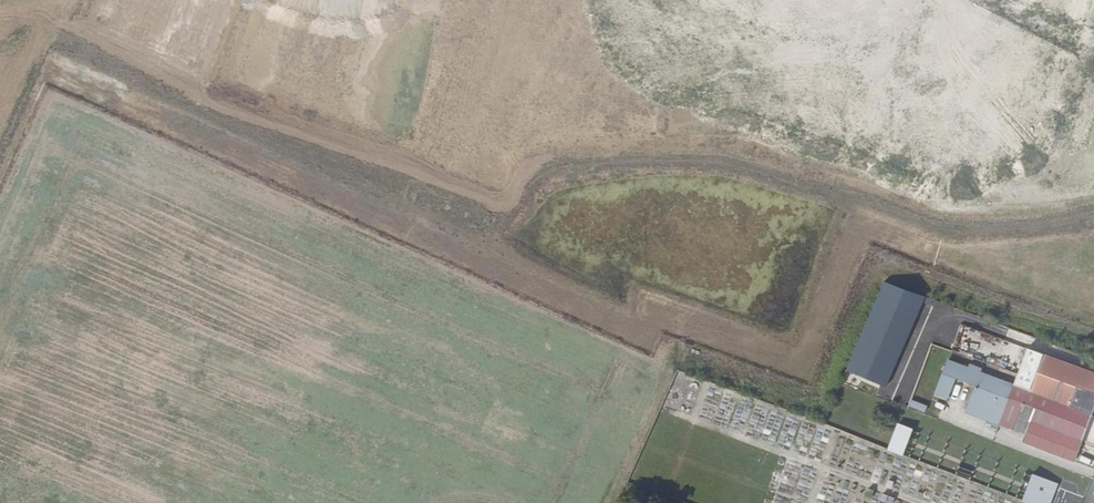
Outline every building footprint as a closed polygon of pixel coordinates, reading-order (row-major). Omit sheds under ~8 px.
[(893,307),(901,288),(884,282),(876,301),(893,307)] [(859,340),(848,366),(858,371),(869,344),(859,340)] [(1027,347),(1016,376),(1093,404),(1093,372),(1027,347)] [(987,419),(999,424),(1013,384),(979,372),(969,369),(947,360),(935,393),(948,397),(954,377),(976,385),(968,404),(989,412),(987,419)] [(969,369),(979,372),(982,363),(972,360),(969,369)] [(1013,384),(1092,414),(1093,408),(1093,404),(1016,376),(1013,384)] [(1013,384),(999,424),(1012,429),(1022,403),(1035,408),(1030,420),(1082,440),(1092,414),(1013,384)] [(907,405),(915,408),(917,400),(910,397),(907,405)] [(1022,403),(1012,429),(1025,434),(1022,441),(1074,461),(1082,440),(1030,420),(1035,408),(1022,403)] [(965,411),(987,419),(989,412),(968,404),(965,411)] [(893,440),(896,432),(886,428),(883,437),(893,440)] [(1024,502),(1051,502),(1058,483),(1032,474),(1022,502),(1024,502)] [(1024,490),(1027,482),(1017,478),(1014,486),(1024,490)]
